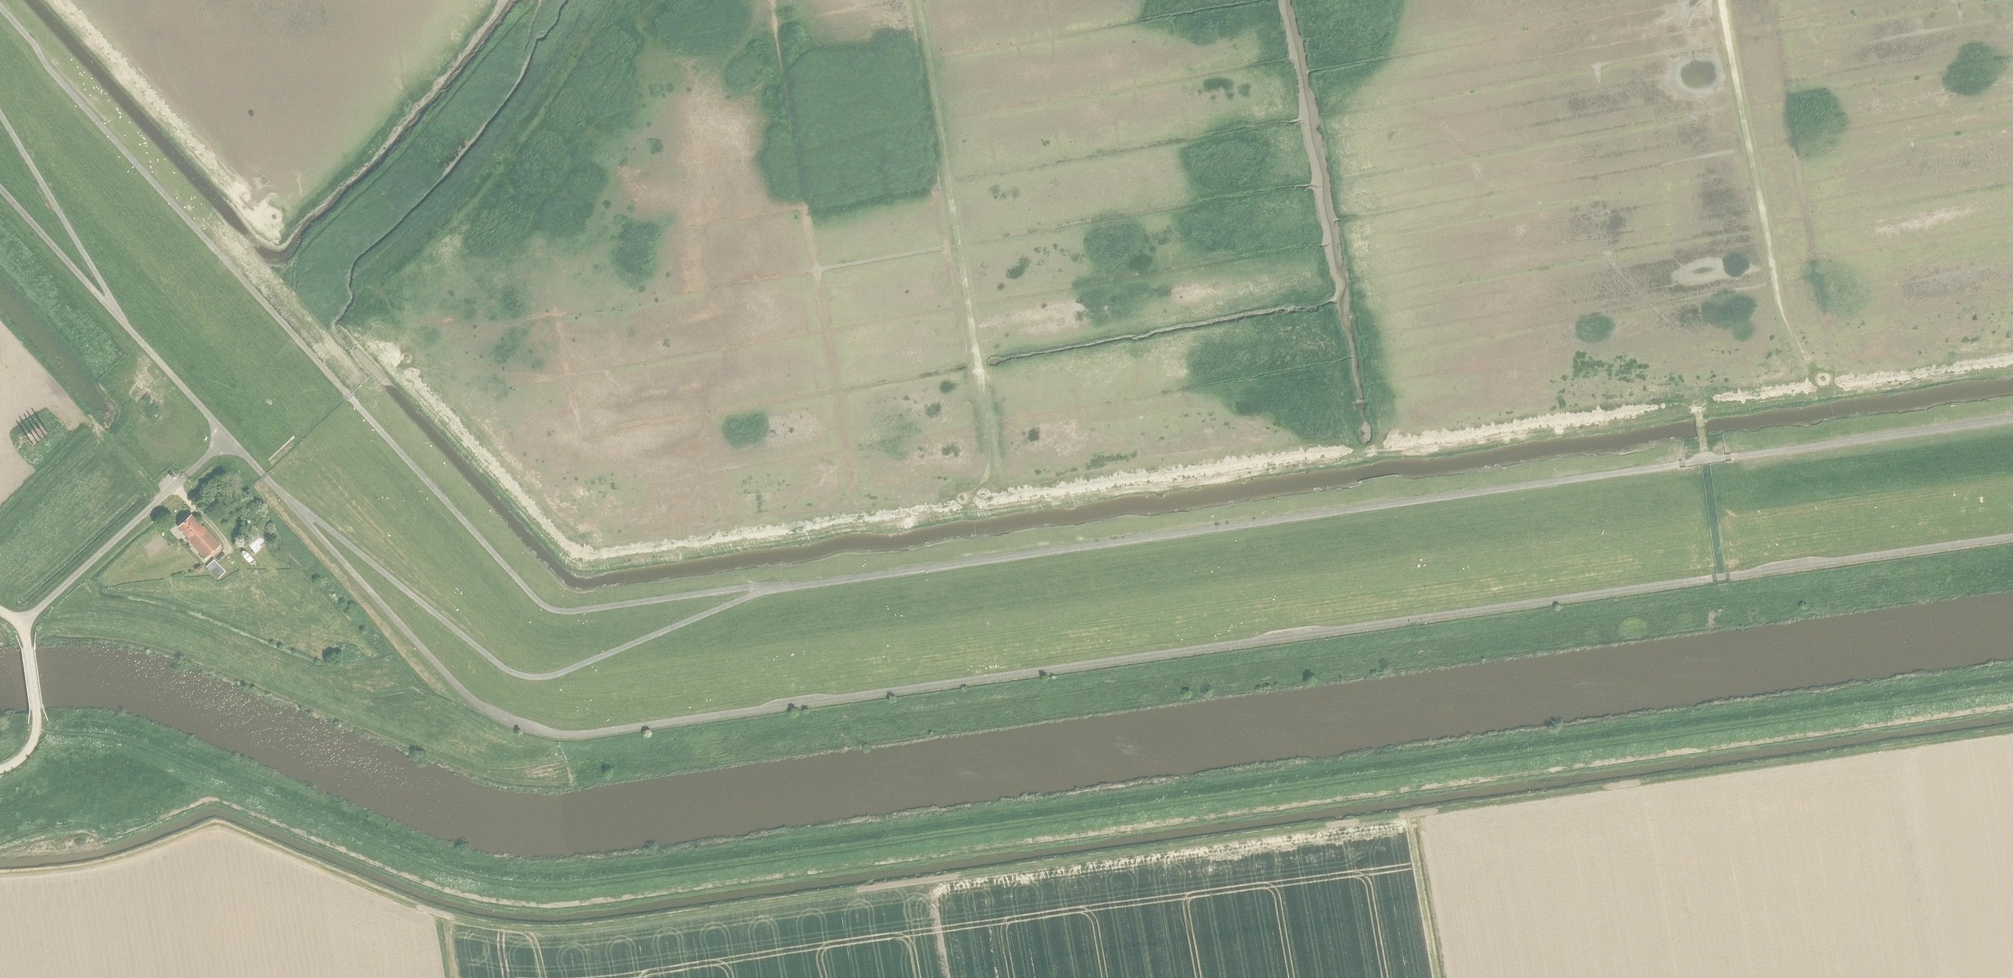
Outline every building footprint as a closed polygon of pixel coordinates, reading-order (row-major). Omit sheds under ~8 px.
[(205,559),(220,545),(203,527),(202,528),(191,515),(178,527),(189,540),(188,541),(205,559)] [(268,544),(257,532),(246,542),(257,554),(268,544)] [(218,579),(226,572),(215,560),(207,567),(218,579)]
